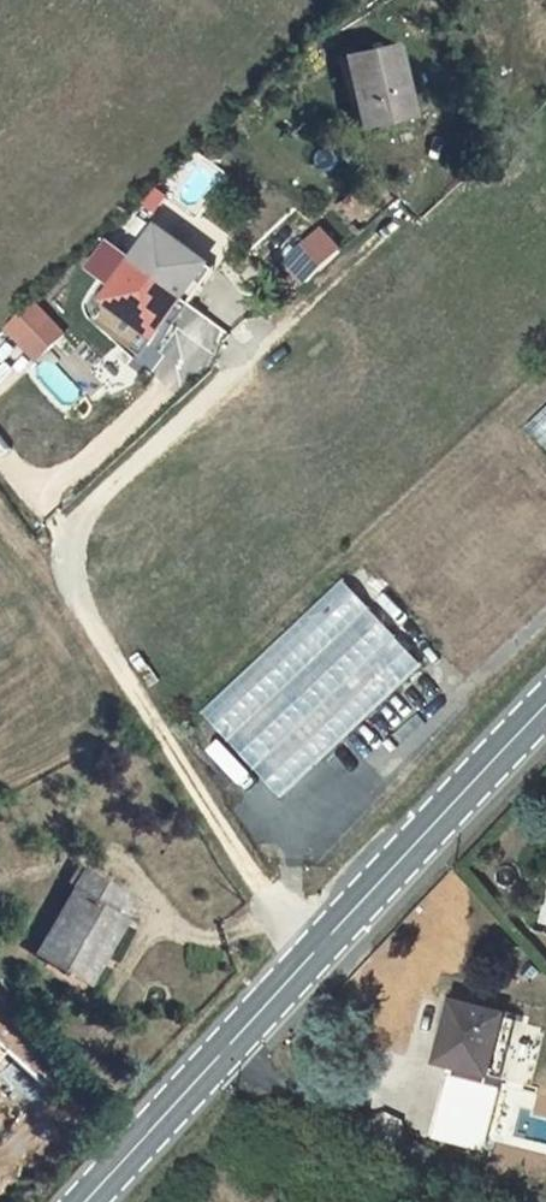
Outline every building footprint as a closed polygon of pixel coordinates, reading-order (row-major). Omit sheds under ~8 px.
[(413,107),(397,36),(346,48),(364,118),(413,107)] [(165,219),(107,291),(154,327),(213,256),(165,219)] [(282,263),(303,285),(343,247),(322,225),(282,263)] [(38,288),(11,312),(26,330),(53,306),(38,288)] [(276,790),(422,664),(344,575),(199,701),(276,790)] [(85,862),(84,864),(34,949),(86,981),(95,965),(84,957),(112,909),(125,888),(85,862)] [(84,957),(95,965),(125,916),(112,909),(84,957)] [(439,1058),(488,1070),(502,1014),(453,1002),(439,1058)]
